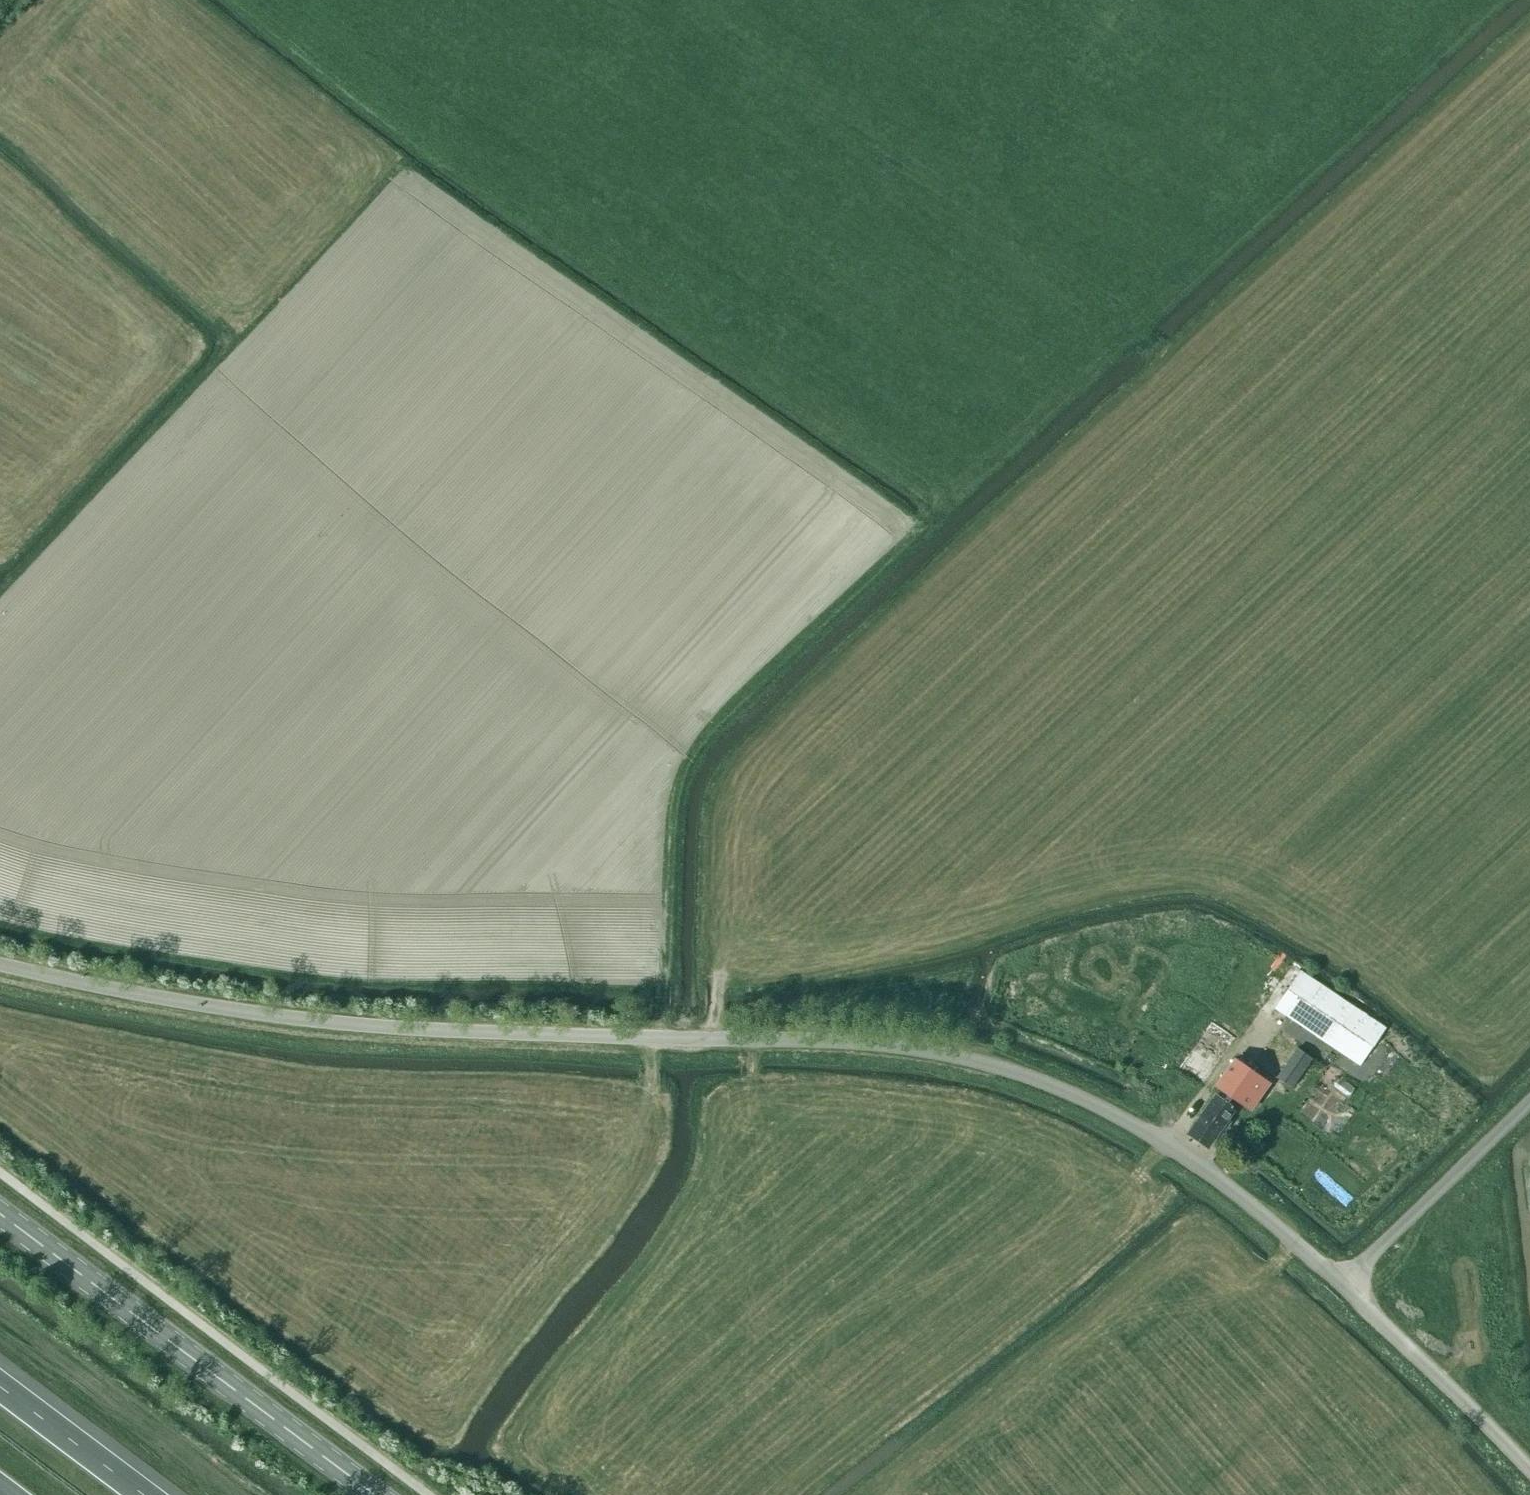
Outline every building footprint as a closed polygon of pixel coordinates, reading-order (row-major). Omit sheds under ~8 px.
[(1276,1009),(1360,1066),(1385,1029),(1301,972),(1276,1009)] [(1285,1063),(1276,1077),(1282,1081),(1291,1088),(1312,1058),(1297,1048),(1285,1063)] [(1215,1096),(1189,1133),(1207,1146),(1219,1130),(1222,1133),(1230,1122),(1226,1119),(1233,1109),(1227,1105),(1232,1098),(1249,1110),(1269,1083),(1235,1059),(1216,1086),(1222,1090),(1217,1097),(1215,1096)] [(1398,1242),(1392,1249),(1397,1254),(1403,1248),(1398,1242)]
